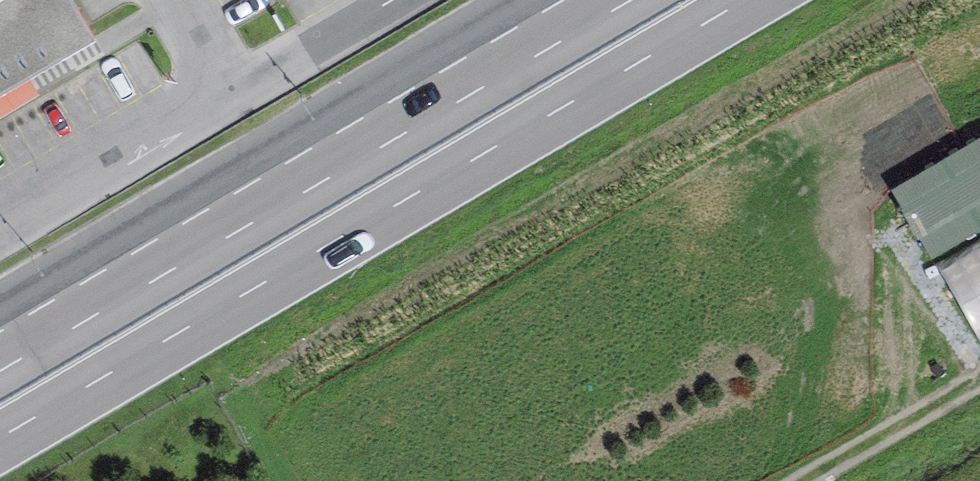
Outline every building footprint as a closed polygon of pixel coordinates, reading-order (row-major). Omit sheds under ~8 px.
[(94,43),(70,0),(0,0),(0,97),(94,43)]
